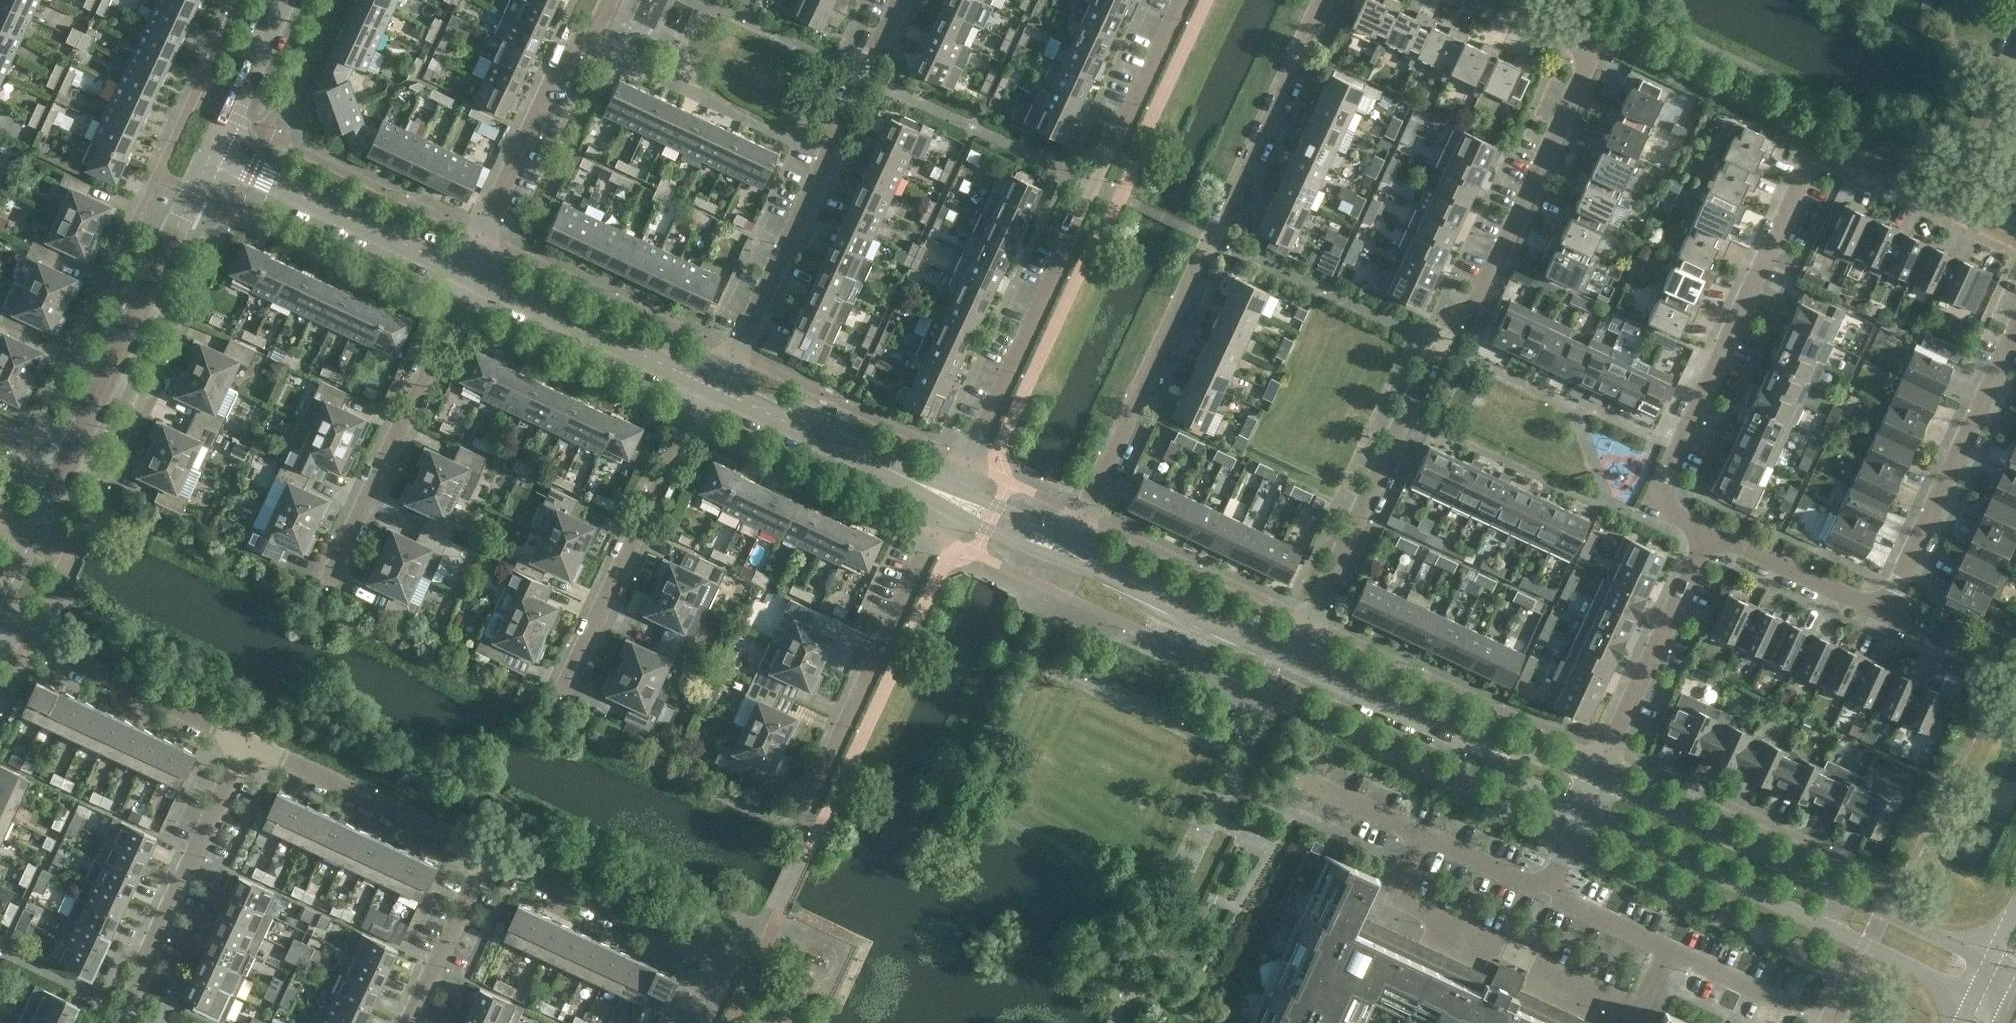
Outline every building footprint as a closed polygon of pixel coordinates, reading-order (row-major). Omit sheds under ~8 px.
[(32,16),(39,0),(0,0),(0,1),(32,16)] [(95,0),(86,0),(83,5),(91,9),(95,0)] [(199,0),(157,0),(156,2),(191,19),(199,0)] [(393,10),(371,0),(356,0),(349,14),(384,30),(393,10)] [(398,0),(371,0),(393,10),(398,0)] [(553,11),(530,0),(509,0),(503,13),(543,32),(553,11)] [(553,11),(558,0),(530,0),(553,11)] [(847,14),(817,0),(799,0),(792,15),(823,29),(826,21),(837,26),(847,14)] [(847,14),(850,0),(817,0),(847,14)] [(982,1),(979,0),(946,0),(942,8),(972,22),(982,1)] [(1030,0),(1021,0),(1018,6),(1026,10),(1030,0)] [(1128,0),(1088,0),(1091,1),(1121,16),(1128,0)] [(1378,42),(1383,44),(1384,45),(1386,42),(1385,41),(1399,11),(1403,3),(1401,2),(1400,3),(1394,0),(1389,0),(1387,5),(1376,0),(1363,0),(1351,26),(1372,35),(1370,38),(1378,42)] [(32,16),(0,1),(0,26),(23,36),(32,16)] [(108,4),(101,1),(96,11),(103,15),(108,4)] [(1039,16),(1044,5),(1036,1),(1031,12),(1039,16)] [(1111,37),(1121,16),(1091,1),(1081,22),(1111,37)] [(1931,14),(1935,6),(1924,1),(1920,9),(1931,14)] [(181,38),(191,19),(156,2),(147,22),(181,38)] [(963,43),(972,22),(942,8),(932,29),(963,43)] [(1432,26),(1436,19),(1433,18),(1424,14),(1425,14),(1423,13),(1419,20),(1399,11),(1385,41),(1386,42),(1405,50),(1403,54),(1411,57),(1416,60),(1417,60),(1418,57),(1418,56),(1432,26)] [(534,52),(543,32),(503,13),(494,34),(503,38),(534,52)] [(375,49),(384,30),(349,14),(340,33),(375,49)] [(438,31),(443,20),(435,17),(430,27),(438,31)] [(1102,57),(1111,37),(1081,22),(1072,18),(1067,28),(1070,35),(1074,37),(1071,43),(1102,57)] [(172,58),(181,38),(147,22),(138,42),(172,58)] [(455,27),(447,24),(442,35),(450,38),(455,27)] [(23,36),(0,26),(0,49),(13,56),(23,36)] [(1017,30),(1016,29),(1009,26),(1004,37),(1011,40),(1017,30)] [(1452,35),(1432,26),(1418,56),(1418,57),(1437,66),(1436,69),(1444,72),(1449,75),(1450,75),(1451,72),(1450,72),(1464,41),(1465,41),(1468,34),(1466,33),(1457,30),(1457,29),(1455,28),(1452,35)] [(80,39),(83,32),(73,27),(69,34),(80,39)] [(433,42),(438,31),(430,27),(425,38),(433,42)] [(972,47),(963,43),(932,29),(923,49),(953,64),(962,68),(972,47)] [(94,37),(83,32),(80,39),(91,44),(94,37)] [(1022,32),(1017,43),(1024,46),(1029,35),(1022,32)] [(365,70),(375,49),(340,33),(331,53),(355,64),(355,65),(365,70)] [(80,39),(69,34),(66,41),(77,46),(80,39)] [(445,49),(450,38),(442,35),(437,46),(445,49)] [(1006,51),(1011,40),(1004,37),(999,48),(1006,51)] [(524,73),(534,52),(503,38),(494,59),(524,73)] [(88,51),(91,44),(80,39),(77,46),(88,51)] [(1497,56),(1497,57),(1501,49),(1499,48),(1498,49),(1490,45),(1490,44),(1488,43),(1485,51),(1465,41),(1464,41),(1450,72),(1451,72),(1470,81),(1468,84),(1476,88),(1473,94),(1478,97),(1481,90),(1482,90),(1484,87),(1483,87),(1497,56)] [(163,78),(172,58),(138,42),(129,62),(163,78)] [(1380,51),(1383,44),(1378,42),(1375,49),(1380,51)] [(1019,57),(1024,46),(1017,43),(1012,54),(1019,57)] [(1092,78),(1102,57),(1071,43),(1068,49),(1064,47),(1057,50),(1053,60),(1092,78)] [(13,56),(0,49),(0,74),(4,76),(13,56)] [(962,68),(953,64),(923,49),(913,71),(952,89),(962,68)] [(349,79),(355,65),(355,64),(331,53),(323,70),(329,86),(313,92),(321,114),(356,101),(349,79)] [(417,56),(412,67),(419,70),(424,59),(417,56)] [(1517,66),(1497,57),(1497,56),(1483,87),(1484,87),(1502,96),(1501,99),(1509,103),(1506,109),(1511,112),(1514,105),(1534,64),(1531,63),(1531,64),(1522,60),(1520,59),(1517,66)] [(1413,66),(1416,60),(1411,57),(1408,64),(1413,66)] [(514,94),(524,73),(494,59),(484,79),(514,94)] [(1083,99),(1092,78),(1053,60),(1043,80),(1052,84),(1083,99)] [(154,97),(163,78),(129,62),(119,81),(154,97)] [(59,77),(64,66),(57,63),(52,74),(59,77)] [(435,69),(428,66),(423,77),(430,80),(435,69)] [(417,76),(419,70),(412,67),(407,78),(408,79),(417,76)] [(990,67),(985,78),(992,82),(997,71),(990,67)] [(77,72),(69,69),(64,79),(72,83),(76,74),(77,72)] [(1446,81),(1449,75),(1444,72),(1441,79),(1446,81)] [(1629,88),(1620,108),(1620,109),(1650,123),(1651,122),(1660,103),(1663,104),(1669,91),(1628,72),(1627,74),(1623,83),(1622,85),(1629,88)] [(76,74),(72,83),(78,86),(83,76),(76,73),(76,74)] [(1010,77),(1003,73),(998,84),(1005,88),(1010,77)] [(54,88),(59,77),(52,74),(47,84),(54,88)] [(1331,74),(1322,94),(1354,109),(1363,89),(1331,74)] [(987,93),(992,82),(985,78),(980,89),(987,93)] [(67,94),(72,83),(64,79),(59,90),(67,94)] [(504,115),(514,94),(484,79),(474,101),(504,115)] [(624,123),(640,88),(619,79),(603,113),(624,123)] [(154,97),(119,81),(110,101),(145,117),(154,97)] [(421,92),(424,84),(418,81),(410,84),(409,86),(421,92)] [(1000,99),(1005,88),(998,84),(993,95),(1000,99)] [(1073,119),(1083,99),(1052,84),(1049,91),(1045,89),(1038,91),(1033,101),(1073,119)] [(429,96),(440,101),(444,93),(433,88),(429,96)] [(644,132),(660,98),(640,88),(624,123),(644,132)] [(451,106),(454,98),(444,93),(440,101),(451,106)] [(1345,128),(1354,109),(1322,94),(1313,114),(1345,128)] [(663,141),(679,107),(660,98),(644,132),(663,141)] [(136,137),(145,117),(110,101),(101,120),(136,137)] [(364,122),(356,101),(321,114),(328,135),(345,129),(351,146),(367,153),(378,129),(364,122)] [(381,101),(374,114),(381,118),(388,105),(381,101)] [(1063,141),(1073,119),(1033,101),(1023,122),(1063,141)] [(41,116),(46,105),(38,102),(33,113),(41,116)] [(1654,123),(1651,122),(1650,123),(1620,109),(1620,108),(1613,104),(1612,107),(1608,116),(1608,115),(1607,117),(1614,121),(1605,140),(1605,141),(1635,155),(1636,154),(1644,135),(1648,137),(1654,123)] [(483,112),(472,107),(468,114),(479,119),(483,112)] [(683,150),(699,116),(679,107),(663,141),(683,150)] [(58,111),(51,108),(46,119),(53,122),(58,111)] [(493,117),(483,112),(479,119),(490,124),(493,117)] [(36,127),(41,116),(33,113),(28,123),(36,127)] [(1335,148),(1345,128),(1313,114),(1304,133),(1335,148)] [(1398,129),(1402,120),(1393,115),(1389,125),(1398,129)] [(702,159),(718,125),(699,116),(683,150),(702,159)] [(930,136),(919,131),(916,129),(918,126),(917,123),(904,116),(900,118),(899,121),(891,118),(881,139),(911,153),(920,157),(930,136)] [(1418,121),(1411,117),(1410,117),(1405,129),(1413,132),(1418,121)] [(48,133),(53,122),(46,119),(41,129),(48,133)] [(387,163),(403,128),(383,119),(378,129),(367,153),(387,163)] [(126,156),(127,155),(136,137),(101,120),(92,140),(126,156)] [(1732,137),(1723,155),(1723,156),(1753,171),(1754,170),(1763,150),(1770,154),(1771,152),(1775,143),(1776,141),(1772,139),(1758,133),(1735,122),(1729,135),(1732,137)] [(1675,123),(1671,132),(1684,138),(1688,129),(1675,123)] [(722,169),(738,134),(718,125),(702,159),(722,169)] [(1393,139),(1398,129),(1389,125),(1384,134),(1393,139)] [(1762,126),(1758,133),(1772,139),(1775,132),(1776,131),(1762,125),(1762,126)] [(1456,126),(1446,147),(1486,166),(1496,145),(1456,126)] [(407,172),(423,137),(403,128),(387,163),(407,172)] [(1407,144),(1413,132),(1405,129),(1399,140),(1407,144)] [(475,130),(470,141),(477,144),(482,133),(475,130)] [(1326,168),(1335,148),(1304,133),(1295,153),(1326,168)] [(741,178),(758,143),(738,134),(722,169),(741,178)] [(426,181),(443,146),(423,137),(407,172),(426,181)] [(1639,156),(1636,154),(1635,155),(1605,141),(1605,140),(1597,137),(1596,139),(1597,140),(1593,148),(1592,150),(1599,153),(1590,173),(1589,174),(1620,188),(1620,187),(1629,168),(1632,170),(1639,156)] [(902,174),(911,153),(881,139),(871,160),(902,174)] [(129,156),(127,155),(126,156),(92,140),(82,161),(88,163),(87,167),(117,181),(129,156)] [(778,153),(758,143),(741,178),(762,187),(778,153)] [(596,157),(597,157),(600,150),(589,145),(585,152),(596,157)] [(446,190),(462,156),(443,146),(426,181),(446,190)] [(1477,186),(1486,166),(1446,147),(1436,168),(1444,171),(1477,186)] [(1317,187),(1326,168),(1295,153),(1285,172),(1317,187)] [(1760,176),(1761,174),(1754,170),(1753,171),(1723,156),(1723,155),(1720,154),(1714,168),(1717,169),(1708,188),(1708,189),(1738,204),(1739,203),(1748,183),(1755,186),(1756,184),(1755,184),(1759,176),(1760,176)] [(1375,155),(1370,164),(1380,168),(1384,159),(1375,155)] [(483,165),(462,156),(446,190),(467,200),(483,165)] [(1392,156),(1386,168),(1395,171),(1400,160),(1392,156)] [(948,157),(943,168),(951,171),(956,161),(948,157)] [(583,158),(579,165),(591,170),(594,163),(583,158)] [(626,171),(629,164),(618,158),(615,166),(626,171)] [(892,195),(902,174),(871,160),(862,180),(892,195)] [(961,163),(956,174),(963,177),(969,167),(961,163)] [(640,169),(629,164),(626,171),(636,176),(640,169)] [(1375,178),(1380,168),(1370,164),(1366,174),(1375,178)] [(946,182),(951,171),(943,168),(938,179),(946,182)] [(1389,183),(1395,171),(1386,168),(1381,179),(1389,183)] [(1624,188),(1620,187),(1620,188),(1589,174),(1590,173),(1582,170),(1581,172),(1582,172),(1578,181),(1577,183),(1584,186),(1575,206),(1574,207),(1605,220),(1614,201),(1617,202),(1624,188)] [(110,206),(87,195),(88,194),(87,194),(91,185),(92,185),(92,184),(65,171),(59,184),(71,189),(60,214),(98,231),(103,220),(107,222),(113,208),(110,207),(110,206)] [(620,184),(623,176),(612,171),(609,179),(620,184)] [(1468,205),(1477,186),(1444,171),(1435,190),(1468,205)] [(1308,207),(1317,187),(1285,172),(1276,192),(1308,207)] [(996,181),(992,191),(1031,209),(1041,187),(1011,173),(1008,180),(1003,178),(996,181)] [(958,188),(963,177),(956,174),(951,185),(958,188)] [(630,189),(634,181),(623,176),(620,184),(630,189)] [(664,192),(668,181),(661,178),(656,188),(664,192)] [(883,215),(892,195),(862,180),(852,201),(883,215)] [(676,185),(668,181),(664,192),(671,195),(676,185)] [(1672,206),(1680,185),(1672,182),(1664,203),(1672,206)] [(1746,206),(1739,203),(1738,204),(1708,189),(1708,188),(1705,186),(1699,200),(1702,202),(1693,221),(1693,222),(1723,236),(1723,235),(1733,216),(1740,219),(1741,217),(1740,217),(1744,208),(1745,209),(1746,206)] [(1458,226),(1468,205),(1435,190),(1428,187),(1418,207),(1425,210),(1425,211),(1458,226)] [(593,188),(588,200),(596,204),(601,192),(593,188)] [(658,203),(664,192),(656,188),(651,199),(658,203)] [(1022,230),(1031,209),(992,191),(982,211),(991,215),(1022,230)] [(666,206),(671,195),(664,192),(658,203),(666,206)] [(1299,226),(1308,207),(1276,192),(1267,212),(1299,226)] [(1357,194),(1352,203),(1361,208),(1366,198),(1357,194)] [(693,203),(704,208),(707,200),(697,195),(693,203)] [(1381,201),(1373,198),(1372,198),(1367,209),(1375,213),(1381,201)] [(929,199),(924,210),(931,213),(936,202),(929,199)] [(718,205),(707,200),(704,208),(715,213),(718,205)] [(873,236),(883,215),(852,201),(842,222),(873,236)] [(567,246),(583,212),(562,202),(546,236),(567,246)] [(1608,221),(1605,220),(1574,207),(1575,206),(1567,202),(1566,205),(1567,205),(1563,213),(1562,213),(1561,215),(1569,219),(1559,238),(1559,239),(1590,253),(1590,252),(1599,233),(1602,235),(1608,221)] [(1357,217),(1361,208),(1352,203),(1348,213),(1357,217)] [(1855,255),(1872,218),(1861,213),(1860,215),(1855,213),(1858,209),(1856,208),(1855,209),(1846,205),(1847,204),(1845,203),(1827,242),(1855,255)] [(949,208),(943,205),(942,205),(937,215),(944,219),(949,208)] [(1448,247),(1458,226),(1425,211),(1425,210),(1418,207),(1408,229),(1415,232),(1415,231),(1448,247)] [(698,220),(701,213),(691,208),(687,215),(698,220)] [(1370,224),(1375,213),(1367,209),(1362,221),(1370,224)] [(926,224),(931,213),(924,210),(919,220),(926,224)] [(586,255),(602,221),(583,212),(567,246),(586,255)] [(1290,246),(1299,226),(1267,212),(1258,232),(1290,246)] [(712,218),(701,213),(698,220),(709,225),(712,218)] [(93,243),(98,231),(60,214),(48,238),(37,233),(31,244),(58,257),(59,256),(58,256),(62,247),(63,248),(63,247),(86,257),(86,256),(90,258),(97,244),(93,243)] [(744,226),(747,219),(736,214),(733,221),(744,226)] [(0,216),(0,228),(5,230),(10,220),(0,215),(0,216)] [(939,230),(944,219),(937,215),(932,226),(939,230)] [(1012,250),(1022,230),(991,215),(988,222),(984,220),(977,222),(972,232),(1012,250)] [(1882,268),(1901,229),(1900,228),(1899,229),(1890,225),(1891,224),(1889,223),(1887,228),(1883,226),(1884,224),(1872,218),(1855,255),(1882,268)] [(1731,239),(1723,235),(1723,236),(1693,222),(1693,221),(1690,219),(1683,233),(1687,235),(1678,253),(1677,254),(1708,269),(1708,268),(1717,248),(1725,252),(1725,250),(1725,249),(1729,241),(1730,241),(1731,239)] [(606,264),(622,230),(602,221),(586,255),(606,264)] [(863,257),(873,236),(842,222),(833,243),(863,257)] [(731,226),(730,227),(727,234),(738,239),(742,232),(731,226)] [(1439,266),(1448,247),(1415,231),(1415,232),(1408,229),(1399,248),(1406,251),(1439,266)] [(1909,281),(1927,244),(1915,238),(1914,240),(1910,238),(1912,234),(1910,233),(1910,234),(1901,230),(1901,229),(1882,268),(1909,281)] [(625,273),(641,239),(622,230),(606,264),(625,273)] [(1002,271),(1012,250),(972,232),(963,253),(1002,271)] [(1338,233),(1334,243),(1343,247),(1348,237),(1338,233)] [(1593,254),(1590,252),(1590,253),(1559,239),(1559,238),(1552,235),(1551,237),(1552,238),(1548,246),(1547,246),(1546,248),(1553,251),(1544,272),(1574,287),(1584,266),(1587,267),(1593,254)] [(1354,237),(1349,248),(1357,252),(1362,241),(1354,237)] [(645,283),(661,248),(641,239),(625,273),(645,283)] [(915,255),(920,245),(913,241),(908,252),(915,255)] [(253,290),(270,253),(246,242),(232,273),(235,274),(232,280),(253,290)] [(872,261),(863,257),(833,243),(823,264),(862,282),(872,261)] [(1339,256),(1343,247),(1334,243),(1330,252),(1339,256)] [(58,258),(58,257),(31,244),(26,256),(38,262),(26,286),(64,304),(69,293),(73,295),(80,281),(76,279),(76,278),(53,268),(54,266),(53,266),(57,257),(58,258)] [(1937,293),(1955,254),(1954,254),(1954,255),(1945,251),(1945,250),(1943,249),(1942,253),(1937,251),(1938,249),(1927,244),(1909,281),(1937,293)] [(927,248),(920,245),(915,255),(922,259),(927,248)] [(665,292),(681,257),(661,248),(645,283),(665,292)] [(1352,264),(1357,252),(1349,248),(1343,260),(1352,264)] [(1430,286),(1439,266),(1406,251),(1397,270),(1397,271),(1430,286)] [(910,266),(915,255),(908,252),(903,263),(910,266)] [(1716,272),(1708,268),(1708,269),(1677,254),(1678,253),(1675,252),(1668,266),(1672,267),(1663,286),(1662,287),(1693,302),(1693,301),(1702,281),(1709,284),(1710,282),(1714,274),(1715,274),(1716,272)] [(272,299),(288,264),(270,256),(271,254),(270,253),(253,290),(272,299)] [(993,292),(1002,271),(963,253),(953,273),(993,292)] [(1956,255),(1955,254),(1937,293),(1964,306),(1982,269),(1970,264),(1969,266),(1964,264),(1966,259),(1965,259),(1964,260),(1955,256),(1956,255)] [(917,270),(922,259),(915,255),(910,266),(917,270)] [(685,301),(701,267),(681,257),(665,292),(685,301)] [(292,308),(308,274),(288,264),(272,299),(292,308)] [(862,282),(823,264),(813,284),(853,303),(862,282)] [(1632,264),(1629,271),(1639,276),(1642,269),(1632,264)] [(721,276),(701,267),(685,301),(705,310),(721,276)] [(1420,307),(1430,286),(1397,271),(1397,270),(1390,267),(1380,288),(1420,307)] [(983,313),(993,292),(953,273),(949,283),(951,290),(955,292),(952,298),(983,313)] [(312,317),(328,283),(308,274),(292,308),(312,317)] [(1542,288),(1546,280),(1534,275),(1530,283),(1542,288)] [(1236,277),(1227,297),(1259,312),(1268,292),(1236,277)] [(1553,293),(1557,285),(1546,280),(1542,288),(1553,293)] [(890,282),(885,293),(893,296),(898,285),(890,282)] [(1840,287),(1829,282),(1825,292),(1836,297),(1840,287)] [(331,326),(347,292),(328,283),(312,317),(331,326)] [(853,303),(813,284),(804,305),(841,323),(843,323),(853,303)] [(1700,304),(1693,301),(1693,302),(1662,287),(1663,286),(1660,284),(1653,298),(1656,300),(1647,320),(1677,335),(1687,314),(1694,317),(1695,315),(1699,306),(1699,307),(1700,304)] [(64,304),(26,286),(15,311),(3,305),(0,311),(0,318),(25,330),(25,329),(24,328),(28,320),(29,320),(29,319),(52,330),(53,329),(57,330),(63,317),(59,315),(64,304)] [(903,288),(898,299),(905,302),(910,291),(903,288)] [(1842,289),(1838,298),(1846,302),(1850,293),(1842,289)] [(351,335),(367,301),(347,292),(331,326),(351,335)] [(888,307),(893,296),(885,293),(880,304),(888,307)] [(1581,306),(1585,298),(1573,293),(1570,301),(1581,306)] [(1250,332),(1259,312),(1227,297),(1218,317),(1250,332)] [(973,334),(983,313),(952,298),(949,305),(945,303),(938,305),(934,315),(973,334)] [(1596,303),(1585,298),(1581,306),(1593,312),(1596,303)] [(900,313),(905,302),(898,299),(893,309),(900,313)] [(1513,350),(1531,310),(1510,300),(1491,341),(1513,350)] [(370,344),(387,308),(386,307),(385,309),(367,301),(351,335),(370,344)] [(1800,302),(1790,323),(1823,338),(1822,339),(1830,342),(1845,310),(1835,305),(1830,316),(1800,302)] [(841,323),(804,305),(794,326),(824,340),(832,343),(841,323)] [(1308,310),(1307,310),(1298,306),(1294,316),(1303,320),(1308,310)] [(1889,322),(1894,313),(1881,306),(1877,315),(1889,322)] [(411,319),(387,308),(370,344),(391,354),(394,348),(397,350),(411,319)] [(1532,359),(1551,319),(1531,310),(1513,350),(1532,359)] [(1622,325),(1626,317),(1615,312),(1611,320),(1622,325)] [(212,314),(209,321),(220,326),(223,319),(212,314)] [(973,334),(934,315),(924,336),(964,354),(968,344),(974,347),(979,337),(973,334)] [(1241,351),(1250,332),(1218,317),(1209,336),(1241,351)] [(1638,323),(1626,317),(1622,325),(1634,331),(1638,323)] [(25,330),(0,318),(0,362),(31,377),(36,365),(40,367),(46,354),(42,352),(43,351),(20,340),(20,339),(19,339),(23,330),(24,330),(25,330)] [(1567,336),(1568,336),(1571,329),(1551,319),(1532,359),(1552,369),(1567,336)] [(871,323),(866,334),(873,337),(878,327),(871,323)] [(1813,359),(1822,339),(1823,338),(1790,323),(1780,343),(1813,359)] [(814,361),(824,340),(794,326),(784,347),(814,361)] [(252,342),(256,334),(245,329),(242,337),(252,342)] [(884,329),(879,340),(886,343),(891,332),(884,329)] [(1662,344),(1665,335),(1654,330),(1650,338),(1662,344)] [(267,339),(256,334),(252,342),(263,347),(267,339)] [(868,348),(873,337),(866,334),(861,345),(868,348)] [(1677,341),(1665,335),(1662,344),(1673,349),(1677,341)] [(954,375),(964,354),(924,336),(914,357),(923,361),(954,375)] [(1232,371),(1241,351),(1209,336),(1200,356),(1232,371)] [(1294,340),(1293,340),(1284,336),(1280,346),(1289,350),(1294,340)] [(1587,345),(1568,336),(1567,336),(1552,369),(1573,378),(1588,345),(1587,345)] [(1963,349),(1936,337),(1930,350),(1957,362),(1963,349)] [(193,357),(188,368),(226,386),(238,361),(250,367),(257,350),(230,338),(230,339),(231,340),(227,348),(225,348),(223,353),(200,342),(200,343),(196,342),(190,355),(193,357)] [(1609,355),(1613,348),(1591,338),(1587,345),(1588,345),(1573,378),(1593,388),(1609,355)] [(881,354),(886,343),(879,340),(874,351),(881,354)] [(1803,379),(1813,359),(1780,343),(1770,364),(1803,379)] [(1285,359),(1289,350),(1280,346),(1275,355),(1285,359)] [(483,397),(500,360),(476,349),(462,380),(465,381),(462,387),(483,397)] [(1914,349),(1901,377),(1938,394),(1944,383),(1942,382),(1944,378),(1948,380),(1949,378),(1948,378),(1952,369),(1953,369),(1953,368),(1914,349)] [(289,365),(294,354),(287,351),(282,362),(289,365)] [(301,358),(294,354),(289,365),(296,369),(301,358)] [(851,366),(858,369),(859,369),(864,358),(856,355),(851,366)] [(1628,364),(1609,355),(1593,388),(1613,397),(1628,364)] [(1223,390),(1232,371),(1200,356),(1191,376),(1223,390)] [(503,406),(519,372),(500,363),(501,361),(500,360),(483,397),(503,406)] [(869,361),(864,372),(871,375),(877,364),(869,361)] [(944,396),(954,375),(923,361),(914,381),(944,396)] [(1847,361),(1842,372),(1850,376),(1855,364),(1847,361)] [(31,377),(0,362),(0,394),(19,402),(19,401),(23,403),(29,390),(25,388),(31,377)] [(1648,373),(1647,373),(1628,364),(1613,397),(1632,406),(1648,373)] [(1794,400),(1803,379),(1770,364),(1761,385),(1794,400)] [(331,378),(334,371),(324,366),(320,373),(331,378)] [(1651,366),(1647,373),(1648,373),(1632,406),(1654,416),(1672,376),(1651,366)] [(238,391),(226,386),(188,368),(183,379),(179,377),(173,391),(177,393),(176,394),(199,404),(197,410),(198,410),(194,419),(193,418),(192,419),(220,432),(238,391)] [(345,376),(334,371),(331,378),(342,383),(345,376)] [(522,415),(538,381),(519,372),(503,406),(522,415)] [(1845,387),(1850,376),(1842,372),(1837,384),(1845,387)] [(1213,410),(1223,390),(1191,376),(1182,395),(1213,410)] [(1933,406),(1938,394),(1901,377),(1889,404),(1928,423),(1928,422),(1927,421),(1931,412),(1933,413),(1933,411),(1929,409),(1931,405),(1933,406)] [(1281,382),(1279,381),(1271,378),(1267,387),(1276,392),(1281,382)] [(348,393),(321,380),(302,422),(314,427),(352,444),(357,433),(361,435),(367,421),(363,419),(364,419),(341,408),(343,403),(342,402),(346,393),(348,394),(348,393)] [(542,424),(558,390),(538,381),(522,415),(542,424)] [(934,417),(944,396),(914,381),(911,388),(907,386),(900,388),(895,399),(934,417)] [(1784,421),(1794,400),(1761,385),(1751,405),(1784,421)] [(374,398),(378,391),(367,386),(363,393),(374,398)] [(1272,401),(1276,392),(1267,387),(1263,397),(1272,401)] [(561,433),(577,399),(558,390),(542,424),(561,433)] [(1204,430),(1213,410),(1182,395),(1172,415),(1204,430)] [(581,442),(597,408),(577,399),(561,433),(581,442)] [(1842,408),(1836,405),(1833,404),(1828,416),(1836,420),(1842,408)] [(1928,424),(1928,423),(1889,404),(1876,432),(1913,449),(1918,437),(1916,436),(1918,432),(1923,434),(1923,433),(1922,432),(1926,423),(1928,424)] [(1775,441),(1784,421),(1751,405),(1742,426),(1775,441)] [(601,452),(617,415),(616,415),(615,417),(597,408),(581,442),(601,452)] [(1257,419),(1248,414),(1243,424),(1253,428),(1257,419)] [(641,426),(617,415),(601,452),(621,461),(624,455),(627,457),(641,426)] [(1831,431),(1836,420),(1828,416),(1823,428),(1831,431)] [(212,447),(220,432),(192,419),(192,420),(193,420),(189,429),(188,428),(185,433),(163,423),(162,424),(158,422),(152,436),(156,437),(151,449),(189,466),(200,442),(212,447)] [(439,428),(450,433),(454,426),(443,421),(439,428)] [(1248,438),(1253,428),(1243,424),(1239,433),(1248,438)] [(1782,444),(1775,441),(1742,426),(1732,447),(1765,462),(1765,463),(1772,466),(1782,444)] [(347,455),(352,444),(314,427),(302,451),(290,446),(283,461),(310,474),(311,473),(310,473),(314,464),(315,464),(317,459),(340,470),(340,469),(344,471),(351,457),(347,455)] [(1183,444),(1188,435),(1178,430),(1174,440),(1183,444)] [(1908,460),(1913,449),(1876,432),(1863,459),(1903,477),(1903,476),(1902,476),(1906,467),(1907,467),(1908,466),(1904,464),(1906,459),(1908,460)] [(1193,448),(1197,440),(1197,439),(1188,435),(1183,444),(1193,448)] [(483,448),(486,441),(475,436),(472,443),(483,448)] [(236,440),(230,453),(244,459),(250,446),(236,440)] [(497,446),(486,441),(483,448),(494,454),(497,446)] [(1817,447),(1816,447),(1809,443),(1803,455),(1812,459),(1817,447)] [(424,464),(418,475),(456,493),(468,499),(487,458),(460,445),(460,446),(461,447),(457,455),(456,455),(453,460),(430,449),(430,450),(426,448),(420,462),(424,464)] [(1431,495),(1450,455),(1429,445),(1410,485),(1431,495)] [(1755,483),(1756,482),(1765,463),(1765,462),(1732,447),(1722,467),(1755,483)] [(2013,453),(2015,454),(2013,459),(2009,456),(2008,458),(2009,459),(2005,467),(2004,467),(2004,468),(2015,474),(2015,447),(2013,453)] [(201,471),(189,466),(151,449),(145,460),(142,458),(135,472),(139,473),(139,474),(162,485),(159,490),(160,490),(156,499),(155,499),(154,500),(182,513),(201,471)] [(1222,462),(1227,453),(1217,449),(1213,458),(1222,462)] [(1236,457),(1227,453),(1222,462),(1232,467),(1236,457)] [(1451,504),(1470,464),(1450,455),(1431,495),(1451,504)] [(1806,470),(1812,459),(1803,455),(1798,466),(1806,470)] [(519,472),(524,461),(517,458),(512,469),(519,472)] [(1902,478),(1903,477),(1863,459),(1851,486),(1888,503),(1893,492),(1891,491),(1893,486),(1897,488),(1898,487),(1897,486),(1901,477),(1902,478)] [(310,475),(310,474),(283,461),(264,502),(276,508),(276,507),(314,525),(320,513),(323,515),(330,502),(326,500),(326,499),(304,488),(306,483),(305,483),(309,474),(310,475)] [(532,465),(524,461),(519,472),(526,476),(532,465)] [(722,508),(739,472),(715,461),(701,491),(704,493),(701,499),(722,508)] [(1264,475),(1268,466),(1259,462),(1255,471),(1264,475)] [(1470,513),(1489,473),(1470,464),(1451,504),(1470,513)] [(1278,470),(1268,466),(1264,475),(1274,480),(1278,470)] [(1763,486),(1756,482),(1755,483),(1722,467),(1712,489),(1753,507),(1763,486)] [(2004,468),(2003,469),(2004,469),(2000,478),(1999,478),(1998,479),(2003,481),(2001,486),(1999,485),(1993,496),(2015,507),(2015,474),(2004,468)] [(742,517),(758,483),(739,474),(740,472),(739,472),(722,508),(742,517)] [(554,473),(550,480),(561,485),(565,478),(554,473)] [(1490,522),(1509,482),(1489,473),(1470,513),(1490,522)] [(445,518),(456,493),(418,475),(413,486),(409,484),(403,498),(407,500),(406,501),(429,511),(427,517),(428,517),(424,526),(423,525),(422,526),(450,539),(457,523),(445,518)] [(1149,517),(1164,485),(1144,476),(1129,508),(1149,517)] [(575,483),(565,478),(561,485),(572,490),(575,483)] [(1510,531),(1528,491),(1509,482),(1490,522),(1510,531)] [(761,526),(777,492),(758,483),(742,517),(761,526)] [(1299,498),(1303,489),(1294,484),(1289,493),(1299,498)] [(1168,526),(1183,494),(1164,485),(1149,517),(1168,526)] [(1790,485),(1784,496),(1793,500),(1798,488),(1790,485)] [(231,486),(226,496),(237,502),(242,491),(231,486)] [(1882,515),(1888,503),(1851,486),(1838,513),(1877,531),(1878,531),(1877,530),(1881,521),(1882,522),(1883,520),(1878,518),(1880,514),(1882,515)] [(555,509),(544,534),(582,551),(587,540),(591,542),(597,528),(593,527),(594,526),(571,515),(573,510),(572,509),(576,501),(578,501),(578,500),(551,487),(543,504),(555,509)] [(1813,491),(1806,487),(1805,487),(1801,496),(1809,500),(1813,491)] [(1313,493),(1303,489),(1299,498),(1308,502),(1313,493)] [(1529,541),(1548,500),(1528,491),(1510,531),(1529,541)] [(781,535),(797,501),(777,492),(761,526),(781,535)] [(605,505),(608,498),(597,493),(593,500),(605,505)] [(1189,536),(1203,504),(1183,494),(1168,526),(1189,536)] [(1325,499),(1316,495),(1312,504),(1321,508),(1325,499)] [(1787,511),(1793,500),(1784,496),(1779,508),(1787,511)] [(1805,509),(1809,500),(1801,496),(1797,505),(1805,509)] [(1993,496),(1988,508),(1990,509),(1988,513),(1984,511),(1983,512),(1984,513),(1980,522),(1979,521),(1978,522),(2015,540),(2015,507),(1993,496)] [(1549,550),(1568,510),(1548,500),(1529,541),(1549,550)] [(800,545),(816,510),(797,501),(781,535),(800,545)] [(309,536),(314,525),(276,507),(276,508),(264,502),(245,542),(272,555),(273,554),(272,553),(276,544),(277,545),(280,540),(302,550),(303,549),(307,551),(313,538),(309,536)] [(1207,544),(1222,512),(1203,504),(1189,536),(1207,544)] [(820,554),(836,519),(816,510),(800,545),(820,554)] [(1589,519),(1568,510),(1549,550),(1570,560),(1589,519)] [(1227,553),(1242,522),(1222,512),(1207,544),(1227,553)] [(1877,532),(1877,531),(1838,513),(1825,541),(1862,558),(1868,546),(1866,545),(1868,541),(1872,543),(1873,541),(1872,541),(1876,532),(1877,532)] [(839,563),(856,526),(855,526),(854,528),(836,519),(820,554),(839,563)] [(1247,563),(1261,531),(1242,522),(1227,553),(1247,563)] [(1413,535),(1417,527),(1405,522),(1401,530),(1413,535)] [(2015,544),(2015,540),(1978,522),(1978,523),(1979,524),(1975,533),(1974,532),(1973,534),(1977,536),(1975,540),(1973,539),(1968,550),(2005,568),(2015,544)] [(464,547),(449,540),(450,539),(422,526),(422,527),(423,527),(419,536),(418,535),(416,540),(393,530),(392,531),(388,529),(382,543),(386,544),(381,556),(431,579),(441,581),(446,569),(438,562),(442,555),(459,556),(464,547)] [(880,538),(856,526),(839,563),(860,572),(863,567),(866,568),(880,538)] [(1428,532),(1417,527),(1413,535),(1424,540),(1428,532)] [(1266,572),(1281,540),(1261,531),(1247,563),(1266,572)] [(682,532),(678,540),(689,545),(693,537),(682,532)] [(1598,535),(1590,532),(1584,543),(1592,547),(1598,535)] [(577,563),(582,551),(544,534),(532,558),(520,553),(513,568),(540,581),(541,580),(540,580),(544,571),(545,572),(547,566),(570,577),(570,576),(574,578),(581,564),(577,563)] [(470,535),(465,545),(478,550),(482,541),(470,535)] [(1405,549),(1409,540),(1399,535),(1395,545),(1405,549)] [(1614,557),(1621,561),(1621,560),(1654,576),(1664,554),(1624,536),(1614,557)] [(1301,549),(1281,540),(1266,572),(1287,581),(1301,549)] [(1414,553),(1418,545),(1419,544),(1409,540),(1405,549),(1414,553)] [(1452,553),(1456,545),(1444,540),(1441,548),(1452,553)] [(1587,558),(1592,547),(1584,543),(1579,555),(1587,558)] [(1467,550),(1456,545),(1452,553),(1464,559),(1467,550)] [(721,560),(725,552),(714,547),(711,555),(721,560)] [(1992,595),(2005,568),(1968,550),(1963,562),(1965,563),(1963,567),(1958,565),(1958,567),(1959,567),(1955,576),(1953,576),(1953,577),(1992,595)] [(736,557),(725,552),(721,560),(732,565),(736,557)] [(1444,567),(1448,558),(1439,553),(1434,563),(1444,567)] [(412,620),(431,579),(381,556),(376,567),(372,565),(365,579),(369,580),(369,581),(392,592),(389,597),(390,597),(386,606),(385,606),(385,607),(412,620)] [(692,571),(669,561),(669,562),(665,560),(659,574),(663,575),(657,587),(695,604),(707,579),(719,585),(726,569),(699,556),(699,558),(700,558),(696,567),(695,566),(692,571)] [(1453,572),(1457,563),(1458,562),(1448,558),(1444,567),(1453,572)] [(1491,571),(1495,563),(1483,558),(1479,566),(1491,571)] [(1645,596),(1654,576),(1621,560),(1621,561),(1612,580),(1612,581),(1645,596)] [(1506,569),(1495,563),(1491,571),(1503,577),(1506,569)] [(540,582),(540,581),(513,568),(494,609),(544,632),(549,621),(553,623),(560,609),(556,607),(556,606),(533,595),(536,590),(535,590),(539,581),(540,582)] [(758,584),(763,573),(756,569),(751,580),(758,584)] [(1483,585),(1487,576),(1478,572),(1474,581),(1483,585)] [(770,576),(763,573),(758,584),(765,587),(770,576)] [(1570,573),(1565,584),(1573,588),(1579,577),(1570,573)] [(1493,590),(1497,581),(1487,576),(1483,585),(1493,590)] [(1530,590),(1534,582),(1523,576),(1519,584),(1530,590)] [(1635,617),(1645,596),(1612,581),(1612,580),(1605,577),(1595,598),(1635,617)] [(1979,623),(1992,595),(1953,577),(1953,578),(1954,578),(1950,587),(1948,587),(1948,588),(1952,590),(1950,594),(1948,593),(1942,606),(1979,623)] [(1371,621),(1386,589),(1366,580),(1351,611),(1371,621)] [(1546,587),(1534,582),(1530,590),(1542,595),(1546,587)] [(800,596),(803,589),(793,584),(789,591),(800,596)] [(1568,600),(1573,588),(1565,584),(1560,596),(1568,600)] [(707,610),(695,604),(657,587),(652,598),(648,596),(642,609),(646,611),(645,612),(668,623),(666,628),(667,628),(663,637),(662,637),(689,650),(707,610)] [(814,594),(803,589),(800,596),(811,601),(814,594)] [(1391,630),(1406,598),(1386,589),(1371,621),(1391,630)] [(1522,604),(1526,594),(1517,590),(1513,599),(1522,604)] [(1532,608),(1536,599),(1526,594),(1522,604),(1532,608)] [(1739,644),(1757,605),(1756,605),(1755,606),(1746,602),(1747,601),(1745,600),(1743,604),(1739,602),(1740,600),(1728,594),(1711,631),(1739,644)] [(817,611),(790,598),(782,615),(794,620),(783,645),(821,662),(826,651),(830,653),(836,640),(833,638),(833,637),(810,626),(812,621),(811,621),(815,612),(817,612),(817,611)] [(1411,639),(1425,607),(1406,598),(1391,630),(1411,639)] [(1625,638),(1635,617),(1595,598),(1585,619),(1625,638)] [(844,617),(847,609),(836,604),(833,612),(844,617)] [(1766,657),(1783,620),(1772,615),(1771,617),(1766,615),(1768,610),(1767,610),(1766,611),(1757,607),(1758,606),(1757,605),(1739,644),(1766,657)] [(1430,648),(1445,616),(1425,607),(1411,639),(1430,648)] [(539,643),(544,632),(494,609),(475,649),(502,662),(503,661),(502,660),(506,652),(507,652),(509,647),(532,658),(533,657),(536,659),(543,645),(539,643)] [(1557,617),(1549,613),(1544,625),(1552,628),(1557,617)] [(1450,657),(1465,625),(1445,616),(1430,648),(1450,657)] [(1616,658),(1625,638),(1585,619),(1575,640),(1616,658)] [(1793,670),(1811,631),(1810,630),(1810,631),(1801,627),(1801,626),(1800,625),(1798,630),(1793,628),(1794,625),(1783,620),(1766,657),(1793,670)] [(1469,666),(1484,635),(1465,625),(1450,657),(1469,666)] [(1547,640),(1552,628),(1544,625),(1538,636),(1547,640)] [(1820,682),(1837,645),(1826,640),(1825,642),(1821,640),(1823,636),(1821,635),(1821,636),(1812,632),(1812,631),(1811,631),(1793,670),(1820,682)] [(1489,675),(1504,644),(1484,635),(1469,666),(1489,675)] [(681,665),(689,650),(662,637),(661,638),(662,638),(658,647),(657,647),(655,652),(632,641),(631,642),(628,640),(621,654),(625,656),(620,667),(658,685),(658,684),(669,660),(681,665)] [(816,674),(821,662),(783,645),(771,639),(752,680),(779,692),(780,691),(779,691),(783,682),(784,683),(786,678),(809,688),(809,687),(813,689),(820,675),(816,674)] [(1606,679),(1616,658),(1575,640),(1566,660),(1606,679)] [(1524,653),(1504,644),(1489,675),(1509,685),(1524,653)] [(1847,695),(1866,656),(1865,655),(1864,656),(1855,652),(1856,651),(1854,651),(1852,655),(1848,653),(1849,651),(1837,645),(1820,682),(1847,695)] [(1538,658),(1530,655),(1524,666),(1533,670),(1538,658)] [(1875,708),(1892,671),(1880,665),(1879,668),(1875,665),(1877,661),(1875,660),(1875,662),(1866,657),(1866,656),(1847,695),(1875,708)] [(1597,700),(1606,679),(1566,660),(1556,681),(1597,700)] [(1527,681),(1533,670),(1524,666),(1519,677),(1527,681)] [(1695,666),(1691,676),(1705,683),(1710,673),(1695,666)] [(670,690),(658,684),(658,685),(620,667),(615,678),(611,676),(605,690),(608,692),(608,693),(631,703),(628,708),(630,709),(625,718),(624,717),(624,718),(651,731),(670,690)] [(1902,720),(1920,681),(1919,681),(1919,682),(1910,678),(1910,677),(1909,676),(1907,680),(1902,678),(1903,676),(1892,671),(1875,708),(1902,720)] [(42,723),(57,690),(55,689),(56,688),(46,682),(45,684),(37,680),(21,714),(42,723)] [(779,693),(779,692),(752,680),(733,720),(745,726),(745,725),(783,743),(789,732),(792,734),(799,720),(795,718),(795,717),(773,707),(775,701),(774,701),(778,692),(779,693)] [(1587,721),(1597,700),(1556,681),(1546,702),(1587,721)] [(1921,682),(1920,681),(1902,720),(1930,733),(1947,696),(1935,691),(1934,693),(1929,691),(1931,686),(1930,686),(1929,687),(1920,683),(1921,682)] [(61,733),(77,699),(75,698),(75,697),(66,692),(65,694),(57,690),(42,723),(61,733)] [(1712,726),(1720,711),(1682,693),(1664,733),(1666,734),(1666,733),(1675,737),(1675,738),(1686,743),(1684,747),(1699,754),(1701,750),(1712,726)] [(1754,694),(1751,702),(1764,708),(1767,700),(1754,694)] [(81,742),(97,708),(94,707),(95,706),(86,701),(85,703),(77,699),(61,733),(81,742)] [(100,751),(116,717),(114,716),(114,715),(105,710),(104,712),(97,708),(81,742),(100,751)] [(1749,743),(1752,735),(1727,724),(1731,716),(1720,711),(1712,726),(1701,750),(1702,751),(1702,749),(1711,754),(1711,755),(1722,760),(1720,764),(1736,771),(1737,767),(1748,743),(1749,743)] [(120,760),(136,726),(134,725),(125,719),(124,721),(116,717),(100,751),(120,760)] [(1805,718),(1801,726),(1809,730),(1813,721),(1805,718)] [(778,754),(783,743),(745,725),(745,726),(734,750),(722,744),(714,761),(741,773),(742,772),(741,771),(745,763),(746,763),(749,758),(771,769),(772,768),(776,769),(782,756),(778,754)] [(140,769),(155,735),(153,734),(144,728),(143,730),(136,726),(120,760),(140,769)] [(1865,729),(1860,739),(1872,744),(1877,734),(1865,729)] [(159,778),(175,745),(173,744),(173,743),(164,737),(163,739),(155,735),(140,769),(159,778)] [(1841,735),(1838,743),(1847,748),(1851,739),(1841,735)] [(1784,760),(1785,760),(1788,752),(1763,741),(1759,748),(1749,743),(1748,743),(1737,767),(1738,767),(1739,766),(1748,770),(1747,772),(1758,777),(1757,780),(1772,788),(1774,784),(1773,784),(1784,760)] [(183,748),(182,748),(175,745),(159,778),(180,788),(195,754),(192,753),(193,752),(184,746),(183,748)] [(20,767),(24,758),(12,753),(8,762),(20,767)] [(1821,777),(1825,769),(1824,769),(1799,757),(1796,765),(1785,760),(1784,760),(1773,784),(1774,784),(1775,783),(1784,787),(1783,788),(1795,794),(1793,797),(1808,804),(1810,801),(1809,801),(1821,777)] [(35,764),(24,758),(20,767),(31,772),(35,764)] [(1861,786),(1851,782),(1855,773),(1828,761),(1824,769),(1825,769),(1821,777),(1809,801),(1810,801),(1811,801),(1811,800),(1820,804),(1820,805),(1831,811),(1829,814),(1845,821),(1846,818),(1846,817),(1857,793),(1857,794),(1861,786)] [(22,799),(31,779),(0,764),(0,789),(22,799)] [(60,786),(64,777),(54,773),(50,781),(60,786)] [(74,782),(64,777),(60,786),(71,791),(74,782)] [(22,799),(0,789),(0,813),(13,819),(22,799)] [(100,804),(104,796),(93,791),(89,799),(100,804)] [(1868,799),(1857,794),(1857,793),(1846,817),(1846,818),(1847,818),(1848,817),(1856,821),(1856,822),(1867,827),(1865,831),(1881,838),(1897,803),(1872,791),(1868,799)] [(298,802),(291,799),(292,797),(281,793),(281,794),(278,793),(262,826),(283,836),(298,802)] [(114,800),(104,796),(100,804),(110,809),(114,800)] [(302,845),(318,811),(316,810),(307,804),(306,806),(298,802),(283,836),(302,845)] [(61,805),(56,815),(65,819),(70,809),(61,805)] [(139,822),(143,814),(133,809),(129,818),(139,822)] [(322,854),(336,823),(338,820),(330,817),(331,815),(321,812),(320,812),(318,811),(302,845),(322,854)] [(75,812),(71,822),(81,827),(86,817),(75,812)] [(13,819),(0,813),(0,837),(4,839),(13,819)] [(153,819),(143,814),(139,822),(149,827),(153,819)] [(60,830),(65,819),(56,815),(52,826),(60,830)] [(113,818),(104,838),(147,858),(157,837),(114,817),(113,818)] [(342,863),(357,830),(355,829),(355,828),(346,822),(345,824),(338,820),(336,823),(322,854),(342,863)] [(76,837),(81,827),(71,822),(66,833),(76,837)] [(377,839),(369,835),(370,833),(360,830),(359,831),(357,830),(342,863),(361,872),(377,839)] [(43,845),(51,849),(56,839),(47,835),(43,845)] [(138,877),(147,858),(104,838),(95,857),(138,877)] [(381,881),(396,848),(377,839),(361,872),(381,881)] [(1315,840),(1310,849),(1319,853),(1323,844),(1315,840)] [(416,857),(408,853),(396,848),(381,881),(400,890),(416,857)] [(57,851),(52,862),(63,866),(68,856),(57,851)] [(1374,1003),(1418,1022),(1592,1022),(1587,1021),(1586,1021),(1520,990),(1516,988),(1521,976),(1499,965),(1493,977),(1489,975),(1489,976),(1423,945),(1423,944),(1361,915),(1379,879),(1328,855),(1327,857),(1305,905),(1256,1009),(1250,1022),(1365,1022),(1374,1003)] [(129,897),(138,877),(95,857),(86,877),(85,878),(93,882),(93,880),(129,897)] [(436,866),(423,860),(416,857),(400,890),(421,900),(436,866)] [(32,876),(37,866),(28,862),(24,872),(32,876)] [(249,874),(261,879),(265,871),(253,865),(249,874)] [(53,873),(47,870),(42,868),(38,878),(48,883),(53,873)] [(276,876),(265,871),(261,879),(272,885),(276,876)] [(28,886),(32,876),(24,872),(19,882),(28,886)] [(239,876),(229,896),(265,913),(266,911),(275,892),(239,876)] [(43,893),(48,883),(38,878),(33,888),(43,893)] [(120,916),(129,897),(93,880),(93,882),(85,899),(84,900),(120,916)] [(301,898),(305,889),(295,885),(291,893),(301,898)] [(316,894),(305,889),(301,898),(312,903),(316,894)] [(111,936),(120,916),(84,900),(85,899),(77,895),(77,896),(68,916),(111,936)] [(273,915),(266,911),(265,913),(229,896),(220,916),(263,936),(273,916),(273,915)] [(13,917),(19,905),(10,901),(5,913),(13,917)] [(341,916),(345,908),(334,903),(330,912),(341,916)] [(524,948),(539,914),(519,905),(503,938),(524,948)] [(311,922),(316,911),(305,906),(300,917),(311,922)] [(35,912),(24,907),(19,917),(30,922),(35,912)] [(355,912),(345,908),(341,916),(351,921),(355,912)] [(13,917),(5,913),(0,923),(0,924),(8,928),(13,917)] [(332,919),(321,914),(316,924),(327,929),(332,919)] [(543,957),(559,924),(539,914),(524,948),(543,957)] [(105,948),(111,936),(68,916),(59,936),(101,955),(104,947),(105,948)] [(263,936),(220,916),(211,935),(254,955),(263,936)] [(25,932),(30,922),(19,917),(15,928),(25,932)] [(380,935),(384,926),(374,921),(370,930),(380,935)] [(563,966),(579,933),(559,924),(543,957),(563,966)] [(394,931),(384,926),(380,935),(390,939),(394,931)] [(362,933),(353,953),(388,970),(398,950),(362,933)] [(583,975),(598,942),(579,933),(563,966),(583,975)] [(254,955),(211,935),(202,955),(245,975),(254,955)] [(91,976),(101,955),(59,936),(49,956),(91,976)] [(300,953),(304,942),(294,938),(289,948),(300,953)] [(315,947),(304,942),(300,953),(310,957),(315,947)] [(602,984),(618,951),(598,942),(583,975),(602,984)] [(295,963),(300,953),(289,948),(285,958),(295,963)] [(622,993),(637,960),(618,951),(602,984),(622,993)] [(305,968),(310,957),(300,953),(295,963),(305,968)] [(379,990),(388,970),(353,953),(343,973),(379,990)] [(809,953),(807,960),(824,965),(827,958),(809,953)] [(245,975),(202,955),(193,974),(229,991),(228,993),(236,996),(236,995),(245,975)] [(641,1003),(657,969),(637,960),(622,993),(641,1003)] [(677,979),(669,975),(657,969),(641,1003),(662,1012),(677,979)] [(370,1009),(379,990),(343,973),(334,993),(370,1009)] [(217,1015),(228,993),(229,991),(193,974),(184,995),(198,1001),(196,1005),(217,1015)] [(279,991),(284,980),(273,975),(268,986),(279,991)] [(503,992),(507,983),(497,979),(493,987),(503,992)] [(299,988),(289,983),(284,993),(295,998),(299,988)] [(517,988),(507,983),(503,992),(513,997),(517,988)] [(26,1006),(64,1022),(69,1022),(78,1004),(36,985),(26,1006)] [(274,1001),(279,991),(268,986),(264,996),(274,1001)] [(480,988),(470,1008),(502,1022),(516,1022),(523,1008),(480,988)] [(290,1008),(295,998),(284,993),(279,1003),(290,1008)] [(370,1009),(334,993),(326,1011),(325,1012),(348,1022),(364,1022),(370,1009)] [(544,1011),(548,1002),(536,997),(532,1006),(544,1011)] [(559,1008),(548,1002),(544,1011),(555,1016),(559,1008)] [(26,1006),(18,1022),(64,1022),(26,1006)] [(325,1012),(326,1011),(318,1007),(317,1009),(318,1009),(311,1022),(348,1022),(325,1012)] [(470,1008),(464,1022),(502,1022),(470,1008)] [(1665,1012),(1660,1022),(1688,1022),(1665,1012)]
